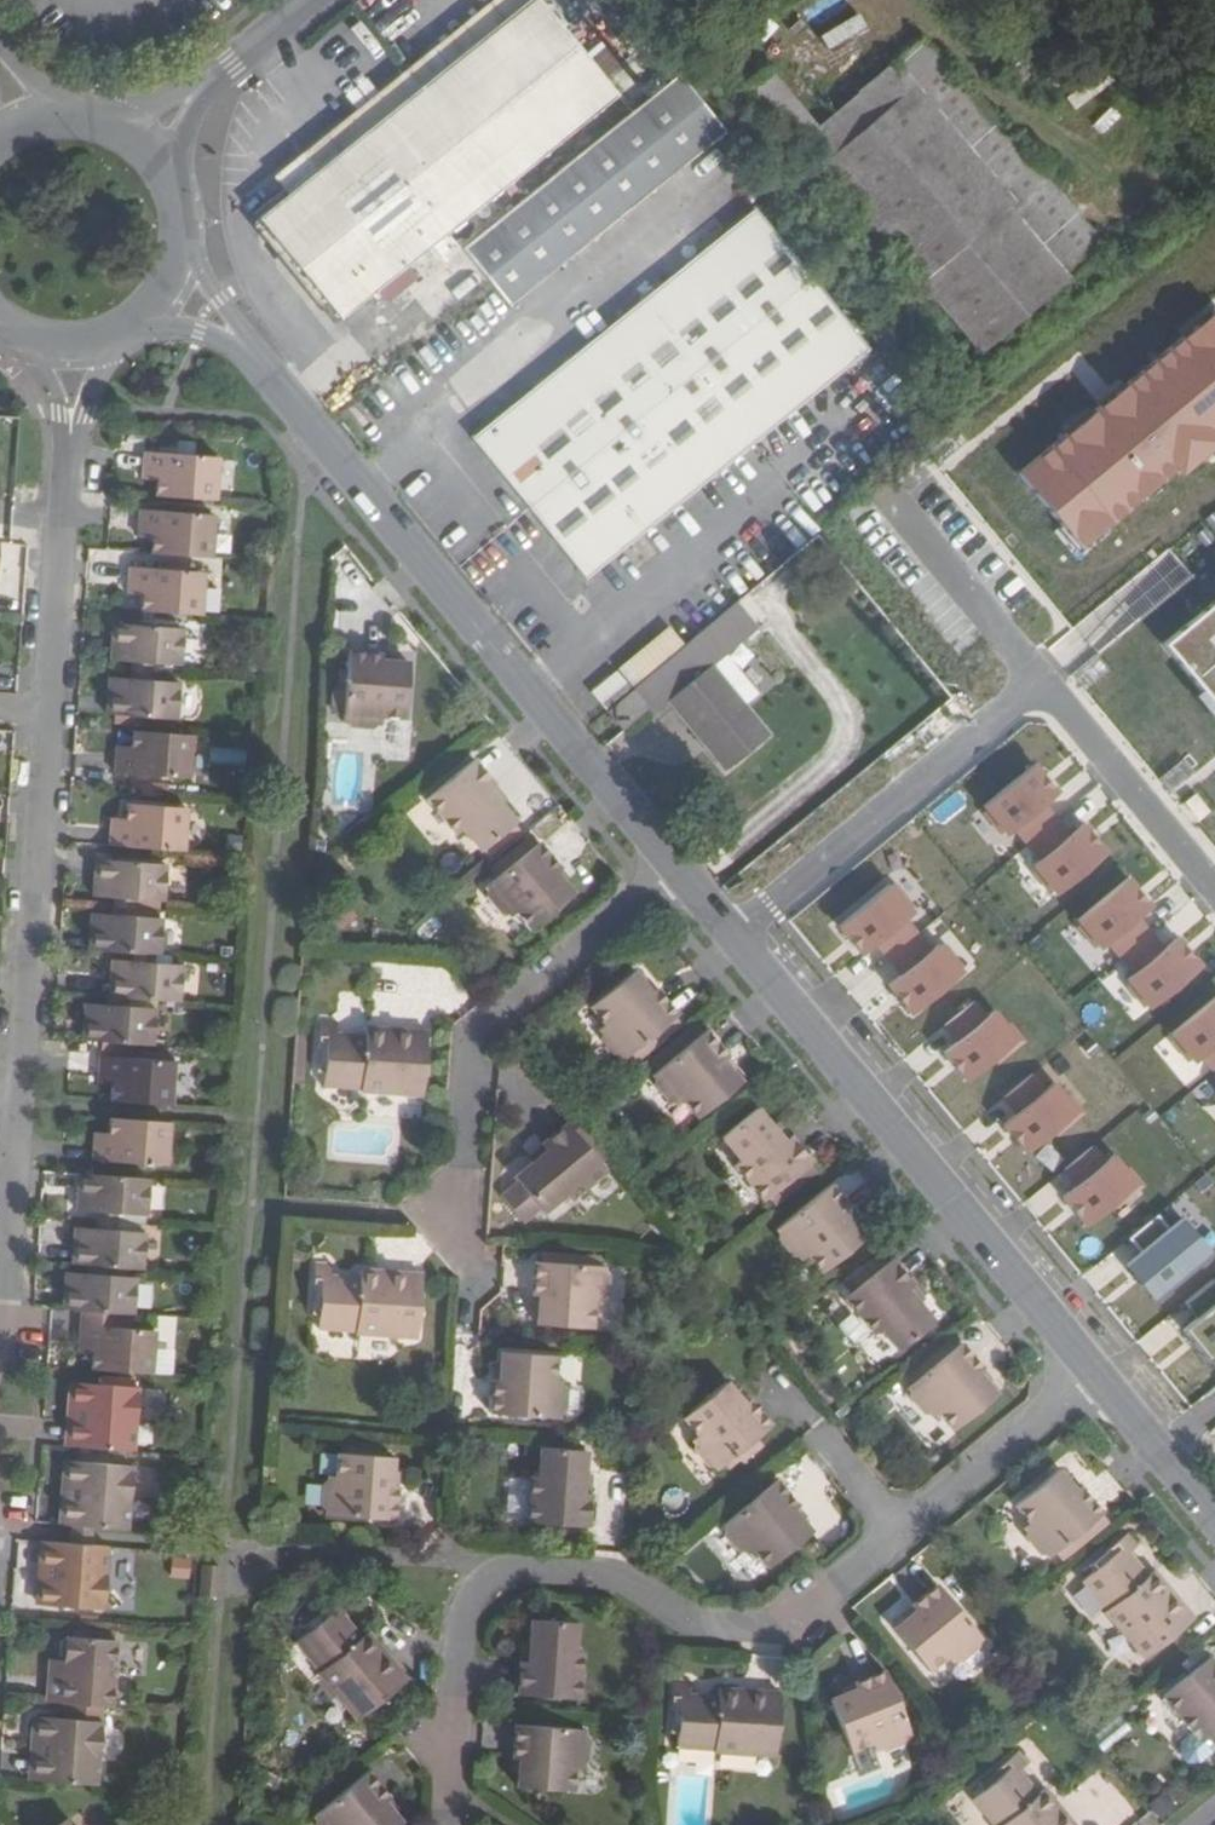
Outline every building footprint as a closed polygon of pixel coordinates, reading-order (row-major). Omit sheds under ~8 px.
[(422,85),(507,182),(622,91),(546,0),(528,0),(422,85)] [(829,48),(868,27),(859,11),(820,33),(829,48)] [(983,352),(1069,279),(1082,268),(1106,248),(1098,239),(1040,174),(921,39),(894,63),(898,67),(914,86),(822,165),(983,352)] [(802,141),(822,165),(914,86),(898,67),(822,132),(770,71),(741,95),(790,152),(802,141)] [(510,311),(725,134),(680,80),(679,78),(462,251),(490,285),(510,311)] [(719,113),(731,104),(711,80),(699,90),(719,113)] [(340,320),(507,182),(422,85),(258,218),(340,320)] [(471,439),(525,508),(662,398),(723,469),(871,347),(756,206),(471,439)] [(1113,227),(1098,239),(1106,248),(1121,235),(1135,251),(1147,240),(1126,215),(1113,227)] [(1082,268),(1069,279),(1078,289),(1090,278),(1082,268)] [(1214,430),(1214,319),(1209,311),(1021,474),(1082,544),(1166,472),(1185,479),(1214,452),(1214,443),(1209,435),(1214,430)] [(586,579),(723,469),(662,398),(525,508),(586,579)] [(155,479),(154,498),(215,502),(218,456),(141,452),(140,471),(156,471),(155,479)] [(140,479),(155,479),(156,471),(140,471),(140,479)] [(151,538),(150,553),(212,558),(215,513),(138,508),(137,528),(152,530),(151,538)] [(136,537),(151,538),(152,530),(137,528),(136,537)] [(872,588),(880,598),(911,573),(902,563),(872,588)] [(142,594),(141,610),(198,614),(200,572),(128,567),(127,584),(143,586),(142,594)] [(143,586),(127,584),(127,594),(142,594),(143,586)] [(1166,645),(1214,703),(1214,604),(1166,645)] [(134,670),(148,671),(149,661),(182,663),(184,628),(114,622),(110,659),(135,660),(134,670)] [(389,671),(390,660),(357,657),(354,691),(340,691),(339,715),(353,716),(352,727),(359,728),(364,733),(382,734),(388,730),(392,730),(393,725),(416,726),(419,672),(405,672),(389,671)] [(406,660),(390,660),(389,671),(405,672),(406,660)] [(713,745),(710,747),(729,770),(768,738),(710,666),(672,697),(713,745)] [(148,671),(134,670),(133,678),(108,676),(105,713),(177,718),(179,681),(148,678),(148,671)] [(591,693),(605,710),(630,689),(616,672),(591,693)] [(649,709),(631,688),(630,689),(605,710),(623,731),(649,709)] [(186,778),(190,735),(133,730),(132,746),(131,755),(117,754),(116,773),(186,778)] [(117,746),(117,754),(131,755),(132,746),(117,746)] [(1057,791),(1033,763),(980,808),(1007,840),(1015,833),(1036,858),(1030,867),(1054,895),(1105,852),(1078,821),(1069,829),(1046,801),(1057,791)] [(523,830),(511,814),(499,798),(505,793),(485,768),(434,808),(463,844),(472,838),(489,858),(523,830)] [(1195,792),(1183,800),(1198,820),(1210,810),(1195,792)] [(517,808),(505,793),(499,798),(511,814),(517,808)] [(111,827),(109,844),(181,850),(185,808),(129,804),(127,818),(126,828),(111,827)] [(113,817),(111,827),(126,828),(127,818),(113,817)] [(560,876),(568,870),(548,845),(494,890),(498,894),(495,900),(507,916),(514,916),(518,921),(523,917),(537,934),(579,900),(570,889),(560,876)] [(117,905),(130,906),(130,898),(164,901),(166,865),(97,859),(94,896),(117,897),(117,905)] [(577,883),(568,870),(560,876),(570,889),(577,883)] [(1152,908),(1128,878),(1075,920),(1100,950),(1108,943),(1131,972),(1123,979),(1147,1009),(1200,966),(1178,938),(1167,946),(1143,916),(1152,908)] [(916,909),(892,881),(838,927),(861,954),(873,943),(901,975),(889,985),(912,1012),(963,967),(941,941),(932,949),(906,918),(916,909)] [(90,949),(137,953),(150,954),(159,954),(161,917),(130,914),(130,906),(117,905),(116,912),(93,911),(90,949)] [(149,962),(150,954),(137,953),(136,961),(112,960),(110,995),(122,996),(180,1001),(182,964),(149,962)] [(657,1001),(647,989),(638,978),(596,1013),(609,1031),(606,1034),(609,1039),(607,1045),(617,1058),(626,1059),(631,1064),(685,1021),(664,995),(657,1001)] [(657,1001),(664,995),(654,983),(647,989),(657,1001)] [(82,1039),(152,1045),(155,1008),(121,1005),(122,996),(110,995),(109,1004),(84,1002),(82,1039)] [(1166,1036),(1189,1064),(1197,1057),(1214,1078),(1214,996),(1166,1036)] [(1019,1038),(995,1009),(943,1052),(967,1081),(1019,1038)] [(1086,1099),(1092,1094),(1122,1125),(1166,1085),(1106,1020),(1055,1066),(1086,1099)] [(367,1092),(367,1097),(427,1102),(432,1039),(401,1037),(401,1042),(392,1042),(392,1036),(370,1035),(370,1044),(342,1043),(342,1029),(328,1028),(325,1057),(333,1058),(331,1080),(331,1091),(367,1092)] [(659,1070),(665,1077),(704,1045),(699,1037),(659,1070)] [(704,1045),(665,1077),(658,1082),(663,1088),(662,1096),(673,1110),(681,1109),(685,1114),(689,1111),(703,1128),(744,1093),(735,1083),(726,1070),(733,1064),(712,1039),(704,1045)] [(98,1056),(97,1073),(112,1074),(111,1083),(110,1099),(111,1099),(132,1101),(169,1104),(172,1062),(98,1056)] [(333,1058),(325,1057),(323,1080),(331,1080),(333,1058)] [(743,1076),(733,1064),(726,1070),(735,1083),(743,1076)] [(97,1081),(111,1083),(112,1074),(97,1073),(97,1081)] [(1077,1107),(1055,1080),(1003,1122),(1025,1149),(1077,1107)] [(132,1101),(111,1099),(111,1107),(110,1118),(131,1120),(132,1108),(132,1101)] [(819,1166),(798,1141),(792,1147),(780,1133),(765,1116),(732,1143),(749,1165),(741,1171),(769,1208),(819,1166)] [(164,1166),(167,1122),(131,1120),(110,1118),(108,1118),(107,1134),(106,1141),(91,1140),(90,1161),(164,1166)] [(786,1127),(780,1133),(792,1147),(798,1141),(786,1127)] [(572,1128),(547,1150),(552,1156),(538,1168),(522,1182),(551,1217),(573,1199),(578,1206),(612,1176),(572,1128)] [(106,1141),(107,1134),(91,1133),(91,1140),(106,1141)] [(552,1156),(547,1150),(532,1162),(538,1168),(552,1156)] [(1136,1181),(1116,1156),(1066,1195),(1086,1220),(1136,1181)] [(145,1211),(147,1178),(79,1173),(77,1207),(98,1208),(97,1219),(112,1221),(112,1209),(145,1211)] [(851,1222),(859,1216),(838,1190),(784,1235),(789,1241),(788,1249),(798,1261),(807,1263),(810,1267),(815,1263),(828,1279),(869,1245),(860,1235),(851,1222)] [(868,1228),(859,1216),(851,1222),(860,1235),(868,1228)] [(88,1265),(103,1266),(141,1268),(143,1230),(112,1228),(112,1221),(97,1219),(97,1227),(77,1226),(74,1263),(88,1265)] [(1208,1254),(1180,1219),(1124,1263),(1153,1298),(1208,1254)] [(64,1308),(79,1309),(119,1312),(132,1313),(134,1275),(102,1274),(103,1266),(88,1265),(87,1272),(67,1271),(64,1308)] [(942,1328),(928,1312),(917,1296),(923,1291),(903,1265),(852,1305),(880,1341),(888,1335),(906,1358),(942,1328)] [(552,1305),(551,1320),(550,1335),(603,1339),(605,1318),(610,1318),(610,1314),(617,1308),(619,1292),(612,1284),(613,1276),(544,1271),(541,1304),(552,1305)] [(363,1336),(363,1342),(424,1347),(429,1285),(398,1281),(398,1288),(388,1287),(389,1281),(367,1278),(366,1289),(339,1287),(340,1274),(325,1273),(322,1300),(331,1300),(329,1325),(328,1333),(363,1336)] [(936,1306),(923,1291),(917,1296),(928,1312),(936,1306)] [(319,1323),(329,1325),(331,1300),(322,1300),(319,1323)] [(540,1319),(551,1320),(552,1305),(541,1304),(540,1319)] [(1186,1329),(1210,1359),(1214,1355),(1214,1306),(1186,1329)] [(119,1312),(79,1309),(78,1322),(118,1325),(119,1312)] [(93,1343),(93,1350),(91,1367),(151,1372),(154,1327),(118,1325),(78,1322),(77,1342),(93,1343)] [(327,1339),(363,1342),(363,1336),(328,1333),(327,1339)] [(77,1349),(93,1350),(93,1343),(77,1342),(77,1349)] [(983,1383),(990,1377),(970,1352),(916,1396),(921,1402),(919,1408),(930,1422),(938,1422),(942,1427),(947,1424),(959,1441),(1001,1408),(994,1397),(983,1383)] [(509,1389),(498,1389),(496,1420),(565,1427),(565,1419),(572,1413),(573,1398),(568,1390),(568,1386),(563,1385),(564,1364),(512,1359),(511,1373),(509,1389)] [(499,1373),(498,1389),(509,1389),(511,1373),(499,1373)] [(1001,1391),(990,1377),(983,1383),(994,1397),(1001,1391)] [(72,1388),(71,1397),(74,1406),(81,1407),(77,1446),(136,1450),(141,1389),(77,1384),(72,1388)] [(745,1414),(736,1402),(728,1390),(685,1424),(698,1440),(693,1443),(698,1450),(695,1457),(705,1470),(714,1470),(719,1476),(774,1433),(755,1407),(745,1414)] [(745,1395),(736,1402),(745,1414),(755,1407),(745,1395)] [(67,1446),(77,1446),(81,1407),(74,1406),(71,1397),(67,1446)] [(589,1500),(590,1481),(591,1461),(546,1458),(544,1485),(536,1485),(532,1530),(594,1535),(597,1501),(589,1500)] [(75,1482),(72,1524),(75,1525),(95,1526),(129,1528),(135,1465),(73,1460),(66,1466),(65,1475),(68,1482),(75,1482)] [(391,1492),(392,1477),(392,1463),(340,1460),(338,1481),(333,1481),(333,1485),(327,1491),(326,1507),(332,1513),(331,1521),(400,1527),(402,1493),(391,1492)] [(62,1523),(72,1524),(75,1482),(68,1482),(65,1475),(62,1523)] [(403,1478),(392,1477),(391,1492),(402,1493),(403,1478)] [(589,1500),(597,1501),(599,1482),(590,1481),(589,1500)] [(1087,1505),(1076,1492),(1067,1481),(1026,1515),(1040,1532),(1035,1535),(1039,1540),(1038,1548),(1050,1563),(1057,1561),(1061,1567),(1116,1522),(1096,1498),(1087,1505)] [(1087,1505),(1096,1498),(1085,1485),(1076,1492),(1087,1505)] [(792,1521),(800,1515),(780,1490),(726,1533),(730,1539),(729,1547),(738,1560),(746,1560),(749,1564),(753,1561),(768,1579),(810,1545),(802,1534),(792,1521)] [(810,1528),(800,1515),(792,1521),(802,1534),(810,1528)] [(75,1531),(74,1543),(94,1545),(95,1532),(95,1526),(75,1525),(75,1531)] [(47,1583),(51,1541),(40,1540),(36,1587),(43,1583),(47,1583)] [(74,1543),(51,1541),(47,1583),(43,1583),(36,1587),(35,1595),(43,1605),(105,1609),(111,1546),(94,1545),(74,1543)] [(1120,1617),(1116,1621),(1156,1668),(1204,1629),(1183,1604),(1180,1606),(1174,1599),(1177,1596),(1165,1581),(1157,1587),(1139,1565),(1150,1557),(1140,1543),(1118,1562),(1123,1568),(1104,1584),(1098,1590),(1120,1617)] [(1123,1568),(1118,1562),(1099,1578),(1104,1584),(1123,1568)] [(201,1563),(200,1595),(221,1596),(223,1564),(201,1563)] [(925,1615),(912,1626),(902,1634),(935,1674),(952,1660),(956,1665),(959,1662),(969,1662),(981,1652),(981,1642),(986,1637),(943,1586),(918,1607),(925,1615)] [(1094,1593),(1116,1621),(1120,1617),(1098,1590),(1094,1593)] [(1180,1606),(1183,1604),(1177,1596),(1174,1599),(1180,1606)] [(410,1685),(390,1660),(385,1665),(379,1657),(384,1653),(371,1636),(363,1643),(345,1622),(356,1613),(346,1602),(325,1618),(330,1625),(311,1641),(304,1646),(327,1674),(323,1677),(360,1724),(410,1685)] [(906,1618),(912,1626),(925,1615),(918,1607),(906,1618)] [(330,1625),(325,1618),(305,1634),(311,1641),(330,1625)] [(536,1631),(533,1654),(531,1673),(523,1672),(519,1704),(584,1710),(587,1664),(579,1664),(581,1635),(536,1631)] [(51,1676),(48,1703),(112,1708),(119,1643),(73,1639),(61,1644),(60,1652),(67,1661),(66,1677),(51,1676)] [(327,1674),(304,1646),(300,1649),(323,1677),(327,1674)] [(385,1665),(390,1660),(384,1653),(379,1657),(385,1665)] [(524,1653),(523,1672),(531,1673),(533,1654),(524,1653)] [(52,1661),(51,1676),(66,1677),(67,1661),(52,1661)] [(1201,1742),(1202,1744),(1210,1737),(1214,1743),(1214,1674),(1173,1708),(1201,1742)] [(866,1701),(851,1706),(837,1711),(855,1761),(876,1753),(878,1759),(883,1757),(890,1761),(908,1754),(911,1747),(917,1744),(892,1679),(863,1690),(866,1701)] [(746,1702),(745,1695),(725,1693),(724,1703),(696,1703),(697,1688),(681,1688),(678,1715),(688,1716),(685,1740),(684,1748),(722,1751),(722,1756),(782,1760),(786,1698),(754,1696),(754,1702),(746,1702)] [(866,1701),(863,1690),(848,1696),(851,1706),(866,1701)] [(676,1739),(685,1740),(688,1716),(678,1715),(676,1739)] [(43,1782),(102,1786),(108,1723),(44,1719),(38,1724),(36,1734),(42,1740),(48,1742),(43,1782)] [(32,1781),(43,1782),(48,1742),(42,1740),(36,1734),(32,1781)] [(518,1735),(516,1768),(526,1768),(526,1786),(526,1798),(579,1802),(581,1780),(586,1779),(587,1774),(594,1771),(595,1755),(589,1750),(590,1740),(518,1735)] [(1214,1766),(1214,1743),(1210,1737),(1202,1744),(1201,1742),(1190,1750),(1191,1764),(1198,1772),(1210,1771),(1214,1766)] [(1071,1819),(1066,1822),(1061,1816),(1066,1812),(1053,1795),(1044,1801),(1027,1780),(1038,1771),(1028,1758),(1007,1775),(1012,1781),(994,1796),(986,1803),(1004,1824),(1075,1824),(1071,1819)] [(515,1784),(526,1786),(526,1768),(516,1768),(515,1784)] [(989,1790),(994,1796),(1012,1781),(1007,1775),(989,1790)] [(395,1801),(374,1776),(320,1821),(324,1824),(402,1824),(397,1819),(388,1808),(395,1801)] [(405,1813),(395,1801),(388,1808),(397,1819),(405,1813)] [(986,1803),(982,1806),(998,1824),(1004,1824),(986,1803)] [(1066,1822),(1071,1819),(1066,1812),(1061,1816),(1066,1822)]
